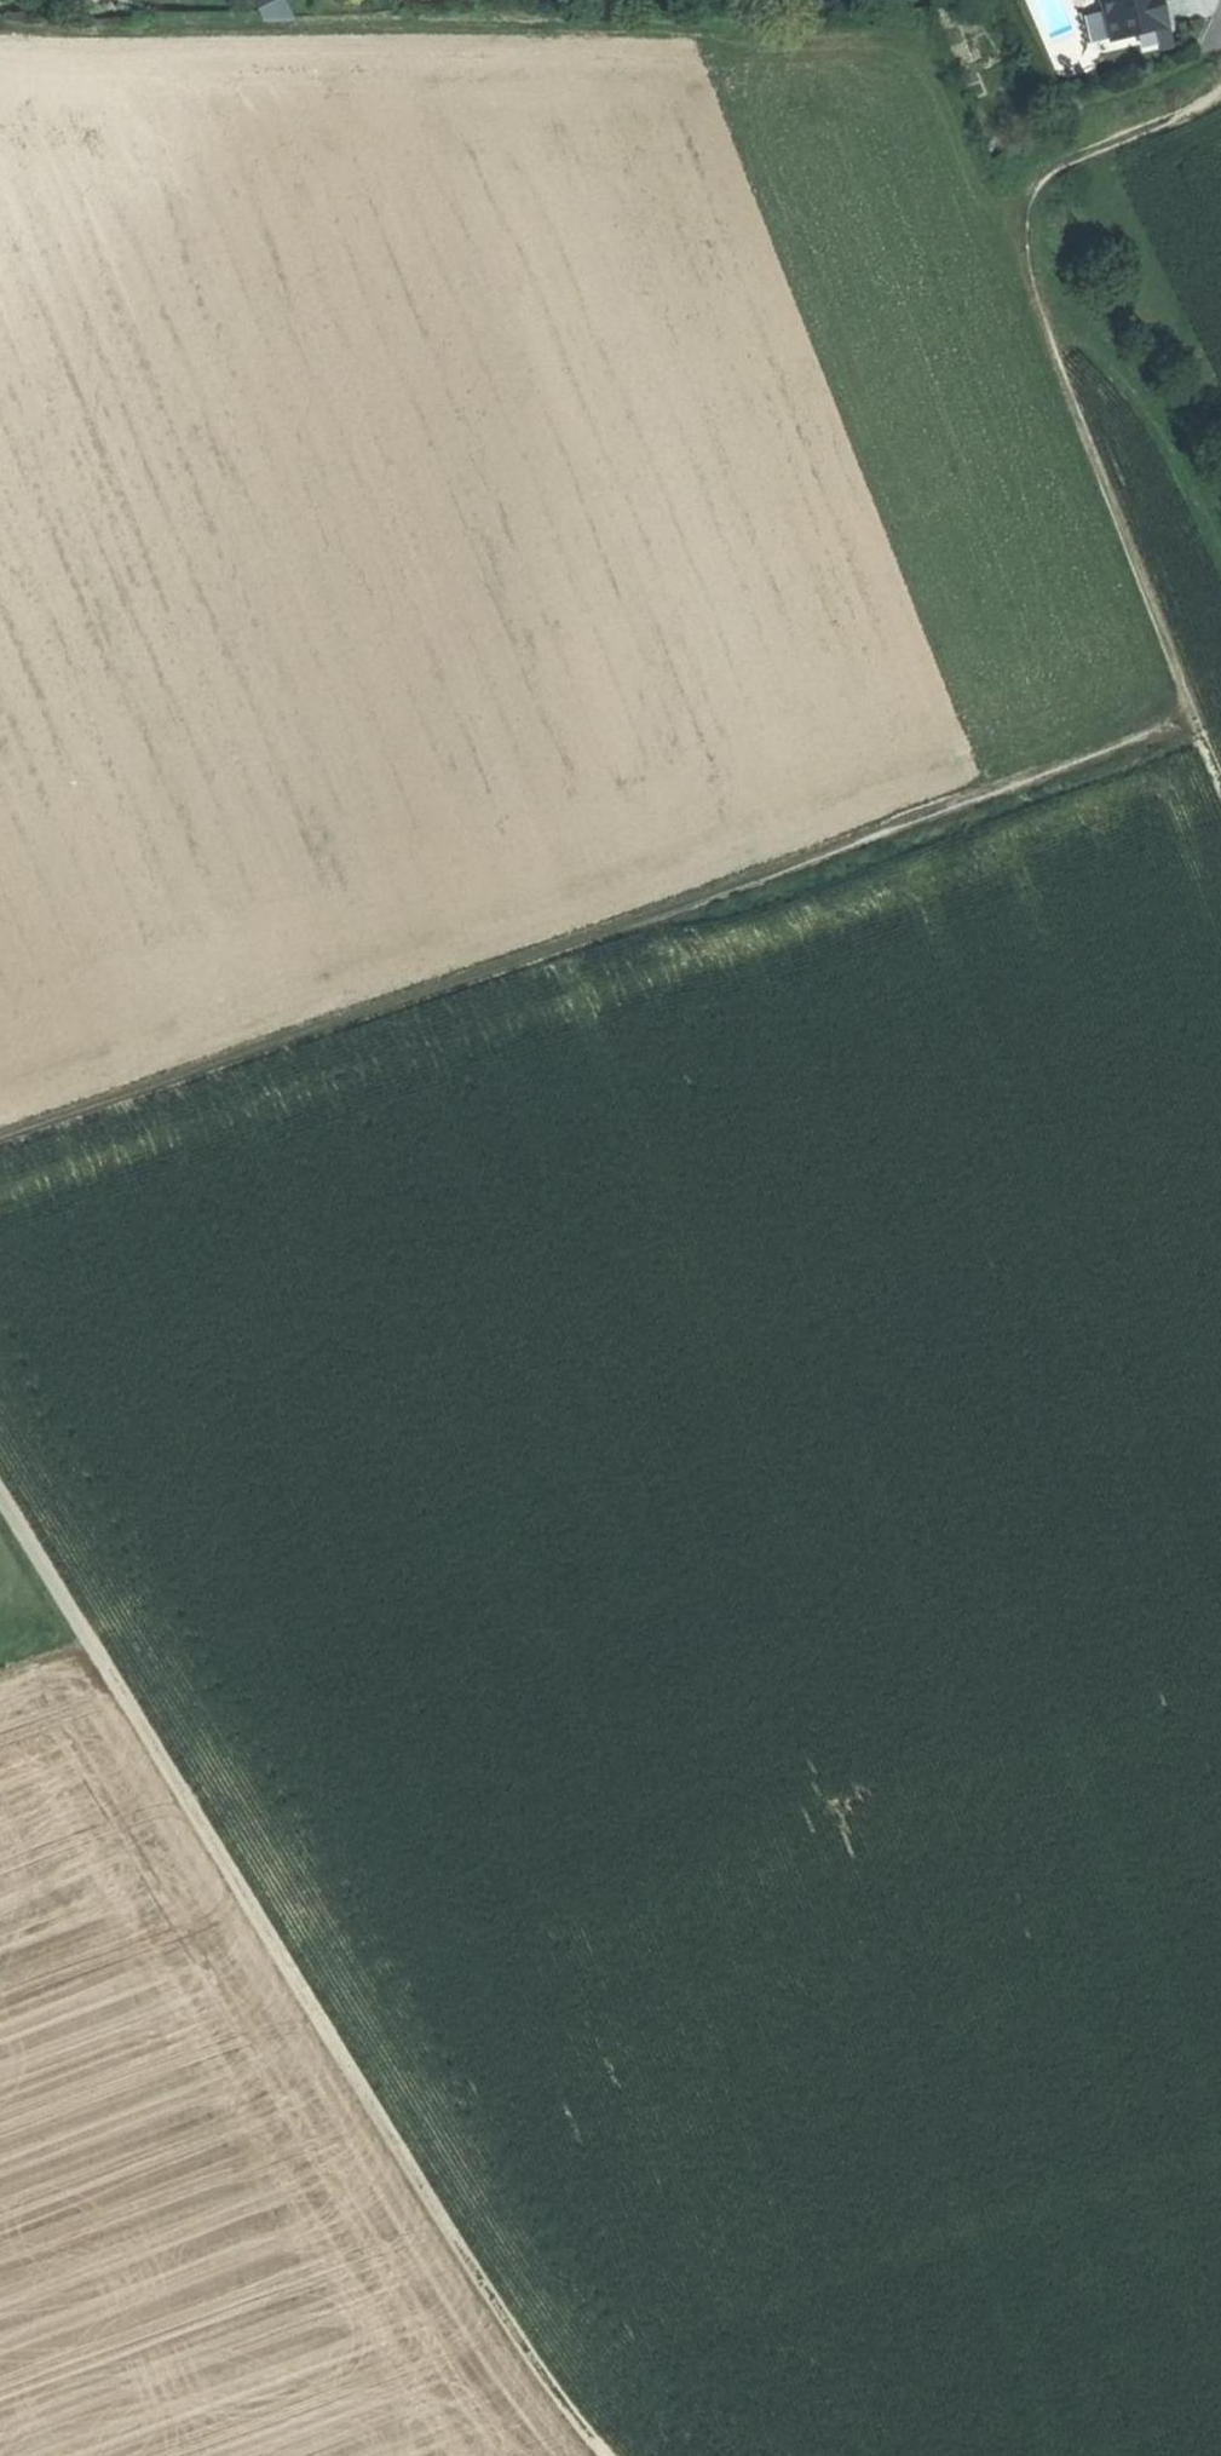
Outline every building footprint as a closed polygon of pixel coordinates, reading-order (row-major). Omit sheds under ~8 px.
[(405,0),(385,0),(391,11),(406,3),(405,0)] [(1108,43),(1147,33),(1165,29),(1159,6),(1158,0),(1097,0),(1108,43)] [(1165,29),(1147,33),(1150,45),(1168,41),(1165,29)]
